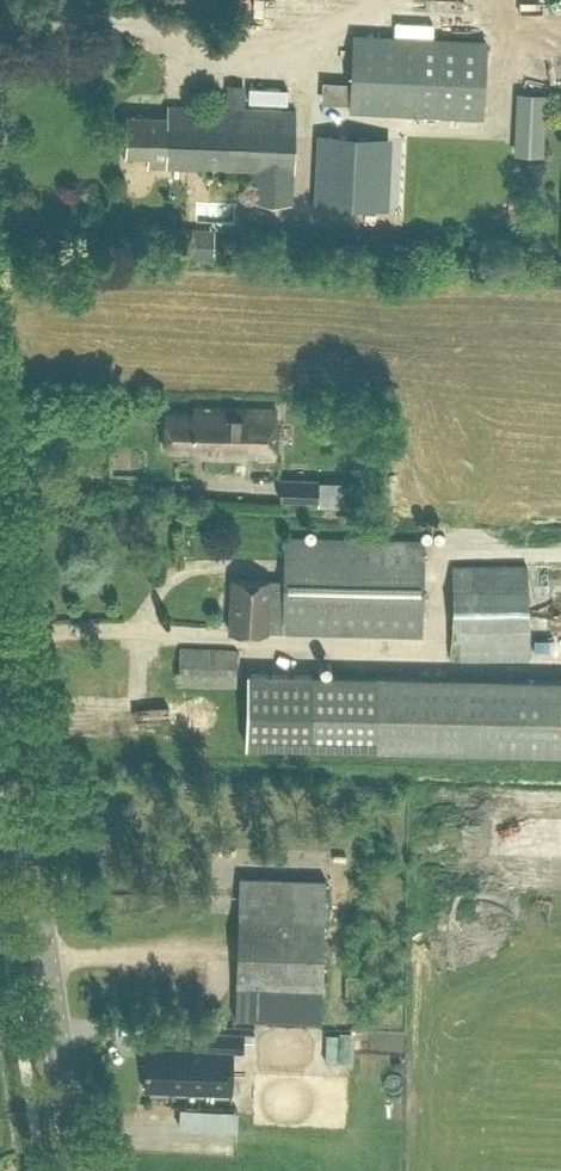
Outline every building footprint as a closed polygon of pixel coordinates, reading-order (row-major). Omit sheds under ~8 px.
[(310,29),(311,0),(249,0),(248,28),(310,29)] [(485,40),(355,33),(352,108),(481,115),(485,40)] [(541,148),(547,84),(527,83),(521,146),(541,148)] [(167,114),(128,113),(126,154),(148,154),(147,165),(254,169),(253,200),(293,202),(296,108),(167,104),(167,114)] [(380,136),(318,134),(316,202),(376,205),(380,136)] [(214,251),(215,226),(189,225),(188,250),(214,251)] [(204,455),(279,458),(281,407),(194,404),(194,412),(165,411),(164,446),(193,447),(193,453),(204,453),(204,455)] [(319,478),(280,477),(280,497),(318,498),(319,478)] [(284,578),(231,577),(229,628),(421,633),(424,538),(285,535),(284,578)] [(451,565),(449,659),(529,658),(526,564),(451,565)] [(178,683),(235,685),(237,647),(179,646),(178,683)] [(250,670),(248,744),(560,752),(560,678),(250,670)] [(427,836),(444,836),(445,853),(482,851),(480,817),(426,820),(427,836)] [(325,879),(239,875),(234,1016),(319,1020),(325,879)] [(244,1032),(203,1030),(194,1030),(193,1047),(146,1045),(144,1089),(232,1093),(234,1049),(243,1049),(244,1032)] [(244,1032),(244,1049),(252,1049),(253,1033),(244,1032)] [(186,1119),(238,1120),(239,1102),(187,1101),(186,1119)] [(207,1147),(232,1148),(232,1134),(207,1133),(207,1147)]
